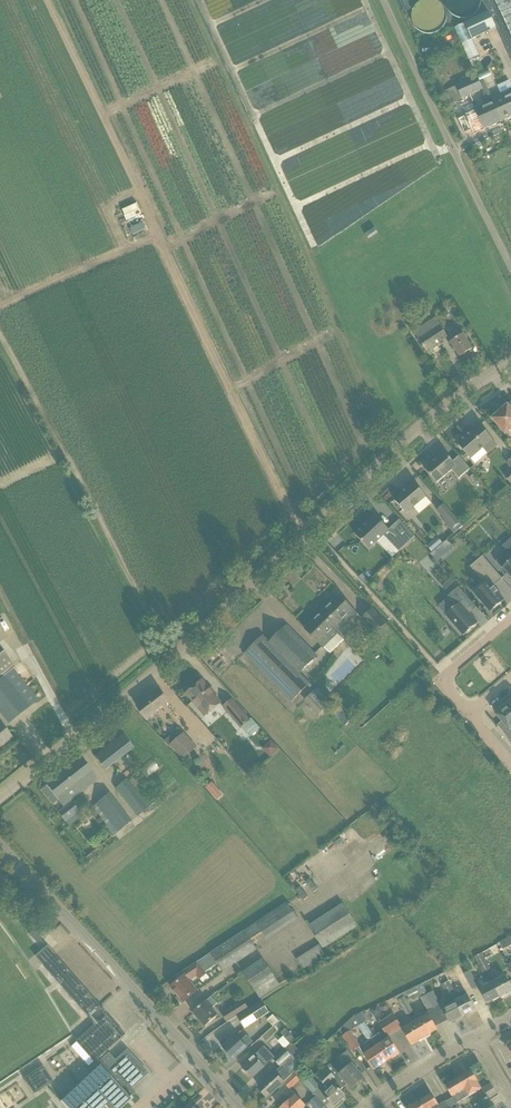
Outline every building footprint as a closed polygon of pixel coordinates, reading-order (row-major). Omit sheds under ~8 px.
[(407,12),(411,9),(407,0),(401,0),(407,12)] [(500,11),(510,36),(510,0),(495,0),(500,11)] [(464,22),(472,39),(497,28),(489,11),(464,22)] [(480,55),(472,39),(464,22),(455,27),(460,39),(470,60),(480,55)] [(451,103),(462,99),(483,89),(477,77),(446,91),(451,103)] [(493,103),(495,107),(496,107),(502,120),(510,116),(510,89),(492,98),(494,103),(493,103)] [(486,104),(475,109),(484,129),(502,120),(496,107),(495,107),(493,103),(487,106),(486,104)] [(369,240),(378,233),(374,228),(365,234),(369,240)] [(447,336),(435,317),(414,331),(426,350),(447,336)] [(459,329),(450,335),(447,337),(460,357),(472,348),(463,334),(459,329)] [(506,434),(510,430),(510,404),(505,409),(504,408),(492,419),(506,434)] [(497,445),(480,424),(457,444),(470,459),(485,447),(489,451),(488,452),(488,453),(497,445)] [(444,452),(425,469),(437,483),(452,470),(459,479),(470,469),(459,456),(453,461),(444,452)] [(479,481),(473,474),(469,478),(475,484),(479,481)] [(406,514),(426,497),(413,481),(404,488),(406,490),(394,500),(406,514)] [(370,503),(361,512),(365,516),(375,507),(370,503)] [(451,530),(454,534),(462,527),(444,504),(436,511),(445,521),(443,522),(451,531),(451,530)] [(368,523),(355,535),(369,549),(384,536),(399,552),(415,537),(399,520),(389,530),(374,514),(366,522),(368,523)] [(503,546),(510,556),(510,539),(503,546)] [(436,551),(431,555),(438,563),(443,559),(436,551)] [(482,556),(470,567),(483,581),(471,591),(474,594),(474,595),(490,613),(505,600),(493,586),(502,579),(482,556)] [(502,568),(510,579),(510,560),(502,568)] [(362,574),(359,577),(365,584),(368,581),(362,574)] [(451,578),(442,585),(446,589),(454,582),(451,578)] [(456,606),(445,615),(463,636),(478,623),(461,603),(463,601),(454,591),(448,596),(456,606)] [(339,596),(306,629),(313,637),(323,647),(324,647),(330,653),(344,640),(337,633),(357,614),(347,604),(339,596)] [(361,619),(376,634),(387,624),(372,608),(361,619)] [(245,654),(252,662),(291,701),(307,685),(297,675),(317,656),(295,634),(287,626),(278,635),(269,643),(263,636),(245,654)] [(417,670),(423,664),(406,646),(400,652),(417,670)] [(13,665),(0,649),(0,676),(13,665)] [(338,671),(344,677),(353,669),(347,662),(338,671)] [(2,715),(8,723),(37,700),(13,670),(0,681),(0,713),(2,715)] [(187,694),(194,703),(205,716),(220,702),(210,689),(203,681),(187,694)] [(169,702),(166,699),(159,690),(137,707),(144,716),(147,719),(169,702)] [(316,690),(305,700),(319,714),(326,706),(333,700),(333,699),(324,690),(319,694),(316,690)] [(232,700),(224,707),(241,728),(242,727),(245,724),(253,734),(260,728),(252,718),(249,720),(232,700)] [(333,700),(326,706),(346,726),(352,720),(333,700)] [(496,714),(508,728),(503,732),(510,740),(510,711),(506,705),(505,704),(499,709),(500,711),(496,714)] [(11,738),(0,724),(0,747),(11,738)] [(175,739),(171,735),(164,741),(170,748),(171,747),(182,760),(197,748),(183,733),(175,739)] [(133,748),(129,743),(122,735),(94,757),(101,765),(105,770),(133,748)] [(278,761),(286,752),(276,742),(267,751),(278,761)] [(242,749),(234,751),(238,763),(246,760),(242,749)] [(98,779),(88,766),(81,757),(46,785),(46,786),(40,790),(52,805),(58,800),(63,806),(98,779)] [(137,816),(148,807),(143,800),(126,779),(115,788),(137,816)] [(224,809),(231,804),(212,782),(206,787),(224,809)] [(109,793),(91,808),(113,835),(131,821),(109,793)] [(69,826),(83,815),(71,802),(57,813),(65,822),(66,822),(69,826)] [(315,881),(310,884),(317,893),(321,890),(315,881)] [(306,888),(300,891),(307,903),(312,899),(306,888)] [(259,940),(257,937),(261,933),(266,940),(298,919),(287,902),(175,977),(178,981),(171,987),(184,1002),(192,995),(197,991),(189,981),(197,976),(200,980),(207,974),(205,972),(217,964),(222,972),(257,949),(254,944),(259,940)] [(357,926),(342,904),(308,926),(320,944),(323,948),(357,926)] [(32,930),(28,934),(36,942),(41,938),(38,935),(33,929),(32,930)] [(303,969),(326,954),(323,949),(320,944),(296,959),(303,969)] [(43,949),(35,956),(43,965),(77,1004),(89,1018),(91,1016),(99,1009),(100,1008),(55,955),(50,950),(46,946),(43,949)] [(482,963),(486,961),(482,953),(475,957),(480,965),(483,963),(482,963)] [(260,998),(280,985),(262,959),(242,972),(260,998)] [(483,963),(480,965),(483,972),(490,969),(486,961),(482,963),(483,963)] [(473,989),(465,974),(461,966),(455,969),(467,992),(473,989)] [(445,973),(445,974),(448,980),(458,975),(454,969),(445,973)] [(473,989),(479,986),(471,971),(465,974),(473,989)] [(493,983),(500,997),(510,992),(510,987),(508,981),(506,976),(493,983)] [(447,994),(450,992),(454,990),(449,981),(446,983),(446,984),(443,986),(447,994)] [(402,999),(399,1001),(403,1008),(406,1006),(407,1007),(410,1005),(405,997),(417,990),(429,1012),(435,1008),(428,995),(421,983),(399,995),(402,999)] [(487,1004),(500,997),(493,983),(480,989),(482,994),(487,1004)] [(452,996),(463,1016),(475,1010),(468,995),(466,996),(463,991),(452,996)] [(433,992),(428,995),(435,1008),(435,1009),(441,1006),(433,992)] [(447,994),(448,996),(444,998),(448,1006),(442,1009),(450,1023),(463,1016),(452,996),(450,992),(447,994)] [(205,1026),(214,1019),(218,1015),(212,1008),(217,1004),(211,997),(206,1002),(193,1013),(205,1026)] [(243,1000),(222,1013),(227,1022),(237,1016),(249,1009),(243,1000)] [(249,1009),(237,1016),(245,1028),(261,1018),(269,1013),(262,1001),(251,1007),(249,1009)] [(381,1005),(381,1008),(383,1011),(386,1011),(388,1009),(389,1006),(387,1003),(384,1003),(381,1005)] [(377,1007),(372,1010),(375,1016),(381,1012),(377,1007)] [(428,1014),(415,1022),(425,1038),(437,1030),(428,1014)] [(117,1027),(107,1015),(99,1022),(77,1042),(94,1061),(124,1034),(117,1027)] [(387,1021),(394,1032),(401,1028),(395,1017),(387,1021)] [(394,1032),(387,1021),(381,1025),(388,1037),(394,1032)] [(402,1030),(406,1036),(412,1045),(425,1038),(415,1022),(402,1030)] [(367,1033),(370,1031),(365,1023),(359,1027),(363,1034),(366,1032),(367,1033)] [(343,1026),(340,1030),(352,1051),(360,1047),(350,1031),(347,1032),(343,1026)] [(284,1037),(290,1044),(292,1043),(295,1040),(286,1029),(281,1034),(284,1037)] [(312,1029),(306,1033),(312,1041),(318,1036),(312,1029)] [(363,1034),(369,1041),(364,1044),(370,1052),(364,1055),(368,1061),(375,1070),(387,1062),(372,1039),(375,1037),(370,1031),(367,1033),(366,1032),(363,1034)] [(372,1039),(387,1062),(399,1053),(393,1044),(389,1039),(386,1041),(381,1032),(375,1037),(372,1039)] [(234,1059),(242,1051),(246,1048),(246,1047),(252,1042),(247,1036),(241,1042),(236,1036),(230,1041),(228,1039),(224,1038),(220,1042),(221,1046),(234,1059)] [(290,1044),(285,1049),(273,1059),(279,1065),(290,1055),(291,1056),(293,1055),(297,1051),(290,1044)] [(61,1100),(68,1107),(103,1107),(105,1107),(106,1107),(122,1107),(132,1099),(130,1097),(134,1093),(131,1089),(147,1073),(126,1050),(115,1061),(108,1053),(98,1063),(99,1065),(82,1081),(61,1100)] [(347,1083),(352,1089),(364,1078),(352,1065),(356,1061),(348,1051),(338,1059),(345,1068),(338,1073),(330,1064),(326,1067),(344,1087),(347,1083)] [(249,1062),(242,1068),(252,1079),(260,1071),(265,1067),(260,1062),(256,1057),(258,1056),(256,1054),(249,1061),(249,1062)] [(283,1082),(301,1065),(293,1055),(291,1056),(290,1055),(279,1065),(282,1069),(276,1075),(274,1073),(260,1087),(269,1097),(284,1083),(283,1082)] [(26,1078),(24,1079),(25,1081),(28,1085),(28,1086),(29,1087),(33,1094),(53,1082),(49,1075),(43,1066),(26,1078)] [(344,1095),(340,1090),(344,1087),(326,1067),(326,1068),(325,1067),(316,1075),(330,1090),(324,1095),(333,1106),(344,1095)] [(469,1096),(476,1092),(482,1088),(471,1071),(458,1078),(469,1096)] [(295,1073),(284,1083),(291,1090),(302,1080),(295,1073)] [(310,1076),(303,1082),(313,1093),(320,1087),(310,1076)] [(457,1103),(463,1100),(469,1096),(458,1078),(446,1086),(452,1097),(453,1096),(457,1103)] [(445,1101),(438,1105),(432,1094),(420,1101),(424,1107),(449,1107),(445,1101)] [(489,1101),(484,1094),(473,1102),(476,1107),(478,1107),(489,1101)] [(306,1107),(296,1095),(286,1104),(281,1107),(304,1107),(306,1107)] [(317,1096),(310,1103),(315,1107),(324,1107),(326,1106),(317,1096)]
